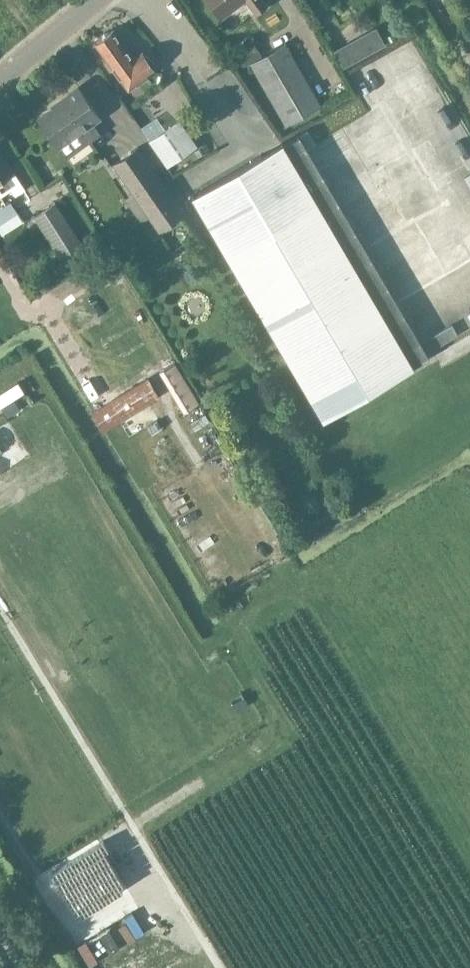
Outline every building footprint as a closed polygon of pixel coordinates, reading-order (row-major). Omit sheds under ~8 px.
[(221,18),(245,0),(208,0),(221,18)] [(256,14),(267,5),(264,0),(246,0),(256,14)] [(156,67),(157,63),(151,55),(147,55),(145,52),(134,59),(113,30),(95,43),(128,91),(158,70),(156,67)] [(335,30),(325,34),(332,53),(342,49),(335,30)] [(386,59),(406,49),(402,41),(382,51),(386,59)] [(322,107),(285,43),(250,63),(287,127),(322,107)] [(469,189),(469,120),(445,69),(389,96),(429,179),(414,186),(422,203),(443,193),(446,200),(469,189)] [(66,105),(42,122),(59,145),(78,131),(87,143),(98,135),(89,123),(100,116),(79,87),(62,99),(66,105)] [(135,126),(143,138),(162,126),(154,114),(135,126)] [(151,141),(170,168),(200,147),(181,120),(151,141)] [(261,154),(194,193),(196,196),(325,415),(325,416),(430,355),(324,174),(299,132),(261,154)] [(184,212),(139,146),(114,163),(159,230),(184,212)] [(12,189),(16,196),(26,189),(0,149),(0,197),(12,189)] [(3,233),(24,220),(11,199),(0,207),(0,229),(3,233)] [(34,216),(61,259),(81,246),(55,203),(34,216)] [(403,294),(469,259),(469,227),(390,268),(403,294)] [(418,318),(433,351),(454,349),(456,353),(459,374),(461,380),(469,379),(469,295),(418,318)] [(175,361),(160,370),(184,410),(199,401),(175,361)] [(91,410),(102,429),(159,395),(148,376),(91,410)]
